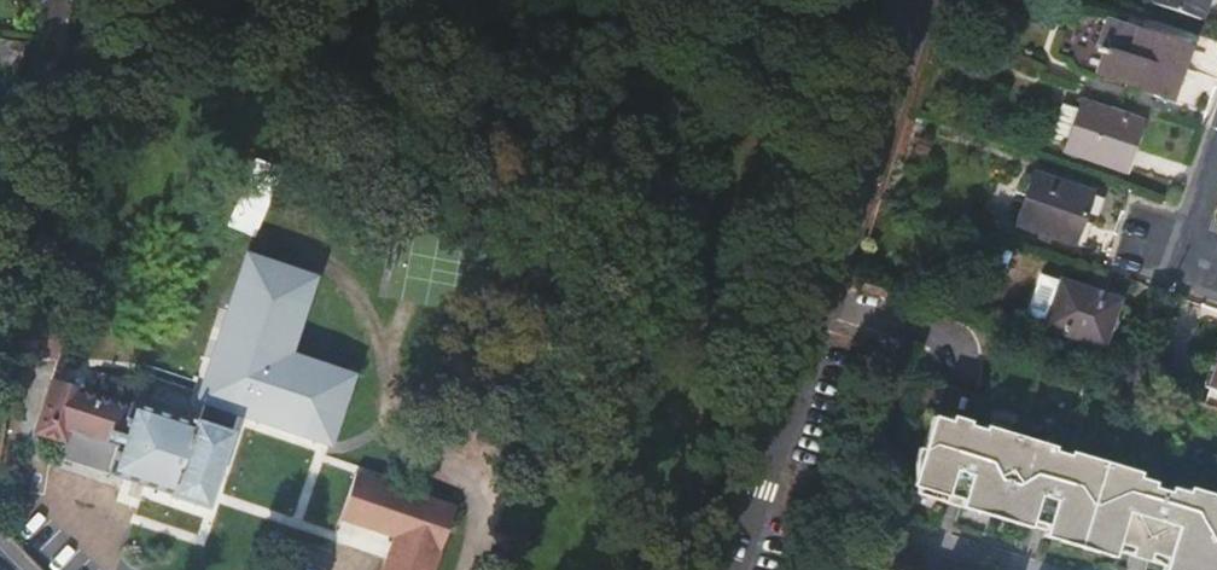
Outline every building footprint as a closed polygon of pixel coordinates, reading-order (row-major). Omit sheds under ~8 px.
[(1203,25),(1212,0),(1157,0),(1154,9),(1203,25)] [(1110,24),(1101,50),(1109,53),(1099,77),(1173,102),(1182,77),(1175,75),(1184,48),(1110,24)] [(1070,149),(1126,168),(1140,124),(1085,105),(1070,149)] [(916,137),(911,150),(921,154),(926,140),(916,137)] [(1085,245),(1094,217),(1085,213),(1092,190),(1039,171),(1021,222),(1085,245)] [(1102,193),(1092,190),(1085,213),(1094,217),(1102,193)] [(364,228),(362,244),(374,244),(375,228),(364,228)] [(169,498),(206,510),(239,415),(343,451),(366,384),(302,362),(329,286),(262,262),(212,406),(205,425),(195,421),(193,425),(130,403),(128,406),(54,380),(37,430),(65,441),(61,453),(107,469),(108,473),(170,494),(169,498)] [(890,280),(862,272),(859,283),(887,291),(890,280)] [(1120,301),(1065,281),(1050,327),(1106,345),(1120,301)] [(950,475),(958,478),(961,468),(969,470),(967,478),(964,487),(985,494),(987,486),(1013,495),(1011,502),(1031,508),(1033,502),(1041,504),(1044,494),(1055,498),(1052,505),(1048,517),(1115,539),(1120,526),(1166,540),(1161,554),(1211,569),(1216,569),(1216,479),(1188,470),(1186,475),(1172,470),(1170,476),(1155,472),(1156,466),(1142,460),(1143,455),(1076,434),(1073,439),(1055,433),(1057,427),(1045,423),(990,405),(989,411),(973,407),(974,401),(940,390),(915,471),(948,482),(950,475)] [(355,478),(339,523),(393,543),(383,569),(435,569),(455,513),(355,478)]
